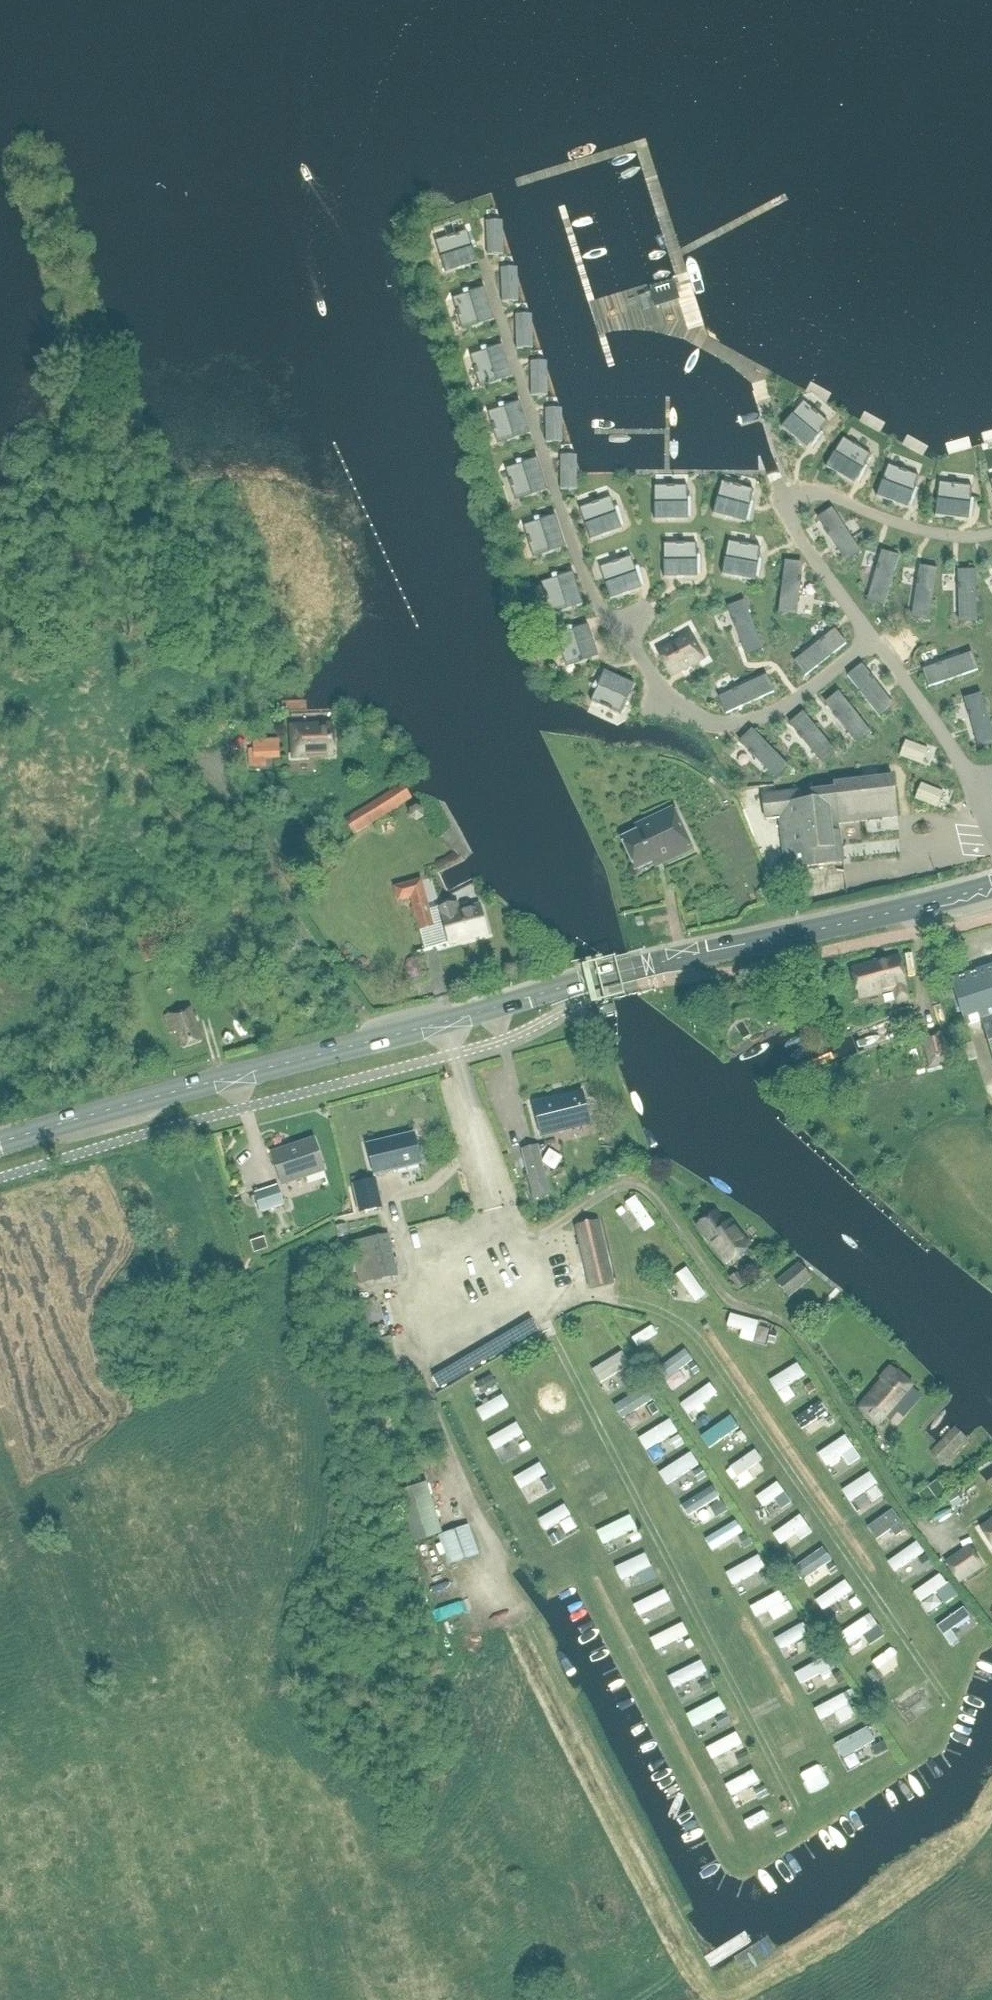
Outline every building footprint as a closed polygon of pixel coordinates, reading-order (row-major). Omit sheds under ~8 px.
[(501,221),(500,221),(486,221),(487,255),(502,255),(501,224),(501,221)] [(467,232),(435,242),(445,274),(477,264),(467,232)] [(517,302),(516,272),(516,268),(515,268),(501,268),(502,302),(517,302)] [(674,284),(649,292),(654,308),(679,300),(674,284)] [(494,321),(484,289),(453,299),(463,330),(494,321)] [(515,315),(516,349),(531,349),(531,318),(530,315),(529,315),(515,315)] [(481,387),(512,377),(502,346),(471,356),(481,387)] [(531,362),(532,396),(546,396),(546,365),(546,362),(544,362),(531,362)] [(529,434),(520,403),(488,413),(498,444),(529,434)] [(781,428),(807,449),(828,424),(802,403),(781,428)] [(560,409),(546,409),(546,443),(561,443),(561,412),(561,409),(560,409)] [(825,468),(852,484),(870,455),(842,439),(825,468)] [(561,456),(561,490),(576,490),(576,460),(576,456),(575,456),(561,456)] [(547,491),(537,459),(506,469),(515,501),(547,491)] [(887,467),(876,497),(907,509),(918,478),(887,467)] [(967,521),(970,487),(938,483),(935,517),(967,521)] [(753,492),(721,484),(713,515),(744,524),(753,492)] [(654,521),(687,521),(687,488),(654,488),(654,521)] [(590,541),(621,530),(610,499),(579,510),(590,541)] [(857,550),(833,513),(818,523),(842,560),(857,550)] [(565,548),(555,517),(523,526),(533,558),(565,548)] [(727,544),(722,576),(754,582),(760,550),(727,544)] [(697,578),(696,545),(663,546),(664,579),(697,578)] [(630,558),(599,568),(609,600),(640,590),(630,558)] [(868,600),(885,606),(898,563),(880,558),(868,600)] [(802,569),(784,567),(779,611),(796,613),(802,569)] [(912,617),(930,620),(937,576),(919,573),(912,617)] [(582,605),(573,574),(541,583),(550,615),(582,605)] [(959,621),(977,621),(976,577),(958,577),(959,621)] [(744,654),(761,647),(745,606),(728,612),(744,654)] [(961,632),(965,642),(959,645),(964,657),(987,647),(977,625),(961,632)] [(588,626),(556,636),(566,667),(597,658),(588,626)] [(831,634),(796,661),(807,675),(842,648),(831,634)] [(903,651),(924,644),(921,634),(900,641),(903,651)] [(694,635),(661,653),(674,678),(707,660),(694,635)] [(927,670),(933,687),(974,673),(968,656),(927,670)] [(877,716),(891,705),(864,671),(850,682),(877,716)] [(621,715),(634,685),(604,672),(590,702),(621,715)] [(730,713),(770,695),(763,678),(723,696),(730,713)] [(826,707),(854,742),(868,731),(840,696),(826,707)] [(991,742),(991,734),(982,699),(964,704),(977,746),(991,742)] [(819,762),(833,750),(805,716),(791,728),(819,762)] [(292,758),(333,757),(332,726),(291,728),(292,758)] [(754,733),(741,746),(772,777),(785,764),(754,733)] [(905,742),(899,757),(918,764),(923,749),(905,742)] [(896,778),(813,788),(813,790),(765,796),(767,820),(782,819),(788,871),(846,864),(843,832),(841,833),(840,825),(901,817),(896,778)] [(346,820),(355,834),(414,797),(405,784),(346,820)] [(933,807),(939,792),(920,785),(914,800),(933,807)] [(648,827),(622,840),(637,871),(663,859),(665,863),(693,850),(674,809),(646,823),(648,827)] [(433,927),(420,879),(392,887),(396,902),(410,898),(419,931),(433,927)] [(777,895),(770,896),(772,904),(779,903),(777,895)] [(461,912),(459,904),(458,901),(437,906),(447,945),(451,944),(451,945),(488,935),(481,907),(461,912)] [(901,958),(854,970),(861,997),(896,988),(900,1002),(910,999),(907,985),(908,985),(901,958)] [(953,980),(967,1025),(983,1020),(991,1049),(991,967),(953,980)] [(613,1005),(603,1007),(605,1015),(615,1013),(613,1005)] [(205,1044),(194,1008),(168,1017),(174,1035),(181,1033),(186,1050),(205,1044)] [(931,1070),(953,1064),(945,1034),(924,1039),(931,1070)] [(583,1095),(538,1105),(545,1134),(590,1123),(583,1095)] [(967,1100),(954,1107),(959,1117),(972,1110),(967,1100)] [(377,1176),(424,1165),(417,1135),(370,1146),(377,1176)] [(317,1141),(275,1155),(285,1186),(328,1171),(317,1141)] [(535,1146),(521,1149),(528,1179),(542,1176),(535,1146)] [(357,1185),(363,1213),(384,1208),(378,1180),(357,1185)] [(288,1206),(281,1185),(257,1193),(264,1214),(288,1206)] [(635,1197),(625,1204),(644,1231),(653,1224),(635,1197)] [(620,1206),(614,1210),(618,1216),(624,1211),(620,1206)] [(697,1226),(721,1257),(730,1251),(735,1257),(749,1247),(734,1228),(729,1232),(714,1212),(697,1226)] [(579,1227),(593,1289),(614,1284),(600,1222),(579,1227)] [(354,1244),(363,1285),(400,1277),(391,1236),(354,1244)] [(791,1298),(814,1279),(801,1264),(779,1283),(791,1298)] [(349,1268),(340,1270),(343,1283),(351,1281),(349,1268)] [(687,1270),(677,1276),(695,1302),(705,1295),(687,1270)] [(731,1279),(740,1292),(748,1285),(740,1273),(731,1279)] [(758,1321),(730,1314),(727,1326),(755,1334),(758,1321)] [(769,1330),(766,1342),(775,1345),(775,1344),(778,1332),(769,1330)] [(622,1352),(593,1370),(600,1382),(630,1364),(622,1352)] [(680,1352),(657,1370),(665,1381),(688,1363),(680,1352)] [(798,1364),(770,1382),(777,1393),(805,1374),(798,1364)] [(636,1369),(631,1372),(634,1379),(640,1376),(636,1369)] [(860,1410),(880,1427),(915,1387),(900,1374),(889,1387),(884,1383),(860,1410)] [(489,1375),(475,1383),(481,1392),(494,1385),(489,1375)] [(811,1382),(803,1387),(808,1393),(816,1388),(811,1382)] [(710,1383),(680,1404),(687,1414),(716,1393),(710,1383)] [(645,1388),(614,1406),(622,1418),(652,1399),(645,1388)] [(502,1396),(476,1410),(482,1420),(507,1406),(502,1396)] [(820,1401),(795,1419),(801,1428),(827,1411),(820,1401)] [(654,1403),(647,1407),(652,1415),(659,1411),(654,1403)] [(731,1416),(700,1437),(708,1448),(738,1428),(731,1416)] [(668,1420),(638,1438),(645,1450),(675,1432),(668,1420)] [(516,1423),(488,1439),(494,1448),(522,1433),(516,1423)] [(932,1451),(941,1460),(965,1436),(956,1427),(932,1451)] [(739,1430),(734,1434),(740,1442),(745,1438),(739,1430)] [(677,1435),(668,1440),(674,1449),(682,1443),(677,1435)] [(845,1436),(818,1454),(825,1465),(853,1446),(845,1436)] [(526,1441),(518,1445),(521,1451),(529,1447),(526,1441)] [(754,1450),(730,1467),(736,1477),(761,1460),(754,1450)] [(690,1452),(659,1473),(666,1484),(697,1464),(690,1452)] [(540,1463),(514,1479),(520,1488),(546,1472),(540,1463)] [(700,1468),(692,1473),(698,1482),(706,1476),(700,1468)] [(869,1473),(842,1491),(850,1502),(876,1484),(869,1473)] [(548,1477),(541,1481),(547,1491),(554,1487),(548,1477)] [(778,1483),(757,1497),(763,1506),(784,1492),(778,1483)] [(441,1535),(426,1484),(386,1496),(402,1547),(437,1537),(441,1535)] [(711,1486),(681,1505),(687,1515),(718,1497),(711,1486)] [(720,1501),(711,1506),(717,1516),(726,1510),(720,1501)] [(564,1504),(538,1520),(544,1530),(570,1514),(564,1504)] [(760,1508),(754,1513),(759,1520),(766,1515),(760,1508)] [(892,1511),(867,1529),(875,1540),(901,1522),(892,1511)] [(800,1515),(773,1534),(780,1544),(807,1525),(800,1515)] [(629,1516),(597,1531),(603,1543),(634,1528),(629,1516)] [(741,1531),(735,1521),(706,1540),(712,1550),(741,1531)] [(983,1530),(991,1544),(991,1523),(983,1530)] [(478,1556),(467,1526),(441,1535),(437,1537),(447,1566),(478,1556)] [(636,1531),(628,1535),(631,1542),(639,1538),(636,1531)] [(556,1532),(548,1537),(552,1545),(561,1540),(556,1532)] [(746,1534),(738,1538),(743,1548),(751,1544),(751,1543),(746,1534)] [(916,1542),(888,1562),(895,1571),(923,1552),(916,1542)] [(822,1549),(793,1570),(801,1581),(830,1561),(822,1549)] [(972,1549),(948,1564),(961,1583),(984,1567),(972,1549)] [(645,1554),(616,1567),(621,1579),(650,1566),(645,1554)] [(732,1585),(765,1567),(758,1555),(725,1573),(732,1585)] [(924,1555),(917,1560),(924,1570),(931,1565),(924,1555)] [(771,1580),(766,1571),(759,1574),(764,1584),(771,1580)] [(940,1574),(913,1593),(920,1602),(947,1583),(940,1574)] [(845,1581),(817,1601),(823,1610),(852,1590),(845,1581)] [(665,1591),(633,1605),(638,1615),(669,1600),(665,1591)] [(778,1592),(752,1606),(757,1616),(784,1602),(778,1592)] [(855,1597),(847,1602),(853,1610),(860,1605),(855,1597)] [(964,1608),(937,1626),(943,1635),(970,1617),(964,1608)] [(865,1618),(839,1634),(846,1645),(872,1628),(865,1618)] [(682,1624),(651,1639),(655,1649),(687,1634),(682,1624)] [(775,1639),(781,1649),(807,1634),(801,1624),(775,1639)] [(812,1637),(805,1641),(810,1650),(817,1645),(812,1637)] [(689,1639),(683,1642),(687,1648),(692,1646),(689,1639)] [(824,1658),(795,1674),(800,1684),(830,1668),(824,1658)] [(700,1662),(668,1678),(673,1688),(705,1672),(700,1662)] [(872,1669),(865,1674),(872,1682),(878,1677),(872,1669)] [(839,1671),(832,1675),(837,1684),(844,1680),(839,1671)] [(703,1693),(715,1687),(711,1679),(699,1684),(703,1693)] [(922,1687),(897,1706),(902,1713),(928,1695),(922,1687)] [(851,1689),(842,1694),(846,1701),(855,1696),(851,1689)] [(842,1694),(814,1708),(820,1719),(848,1704),(846,1701),(842,1694)] [(719,1699),(686,1715),(692,1726),(725,1709),(719,1699)] [(909,1710),(902,1715),(908,1723),(915,1718),(909,1710)] [(718,1727),(729,1721),(725,1713),(714,1719),(718,1727)] [(868,1727),(835,1746),(842,1758),(874,1739),(868,1727)] [(736,1733),(707,1749),(712,1758),(741,1743),(736,1733)] [(882,1742),(871,1747),(875,1755),(886,1750),(882,1742)] [(738,1765),(749,1759),(745,1752),(734,1757),(738,1765)] [(801,1790),(819,1785),(814,1768),(796,1774),(801,1790)] [(753,1770),(725,1784),(730,1794),(758,1780),(753,1770)] [(764,1786),(753,1792),(757,1799),(767,1794),(764,1786)] [(764,1810),(744,1821),(748,1829),(768,1818),(764,1810)] [(782,1825),(772,1830),(775,1837),(785,1832),(782,1825)]
